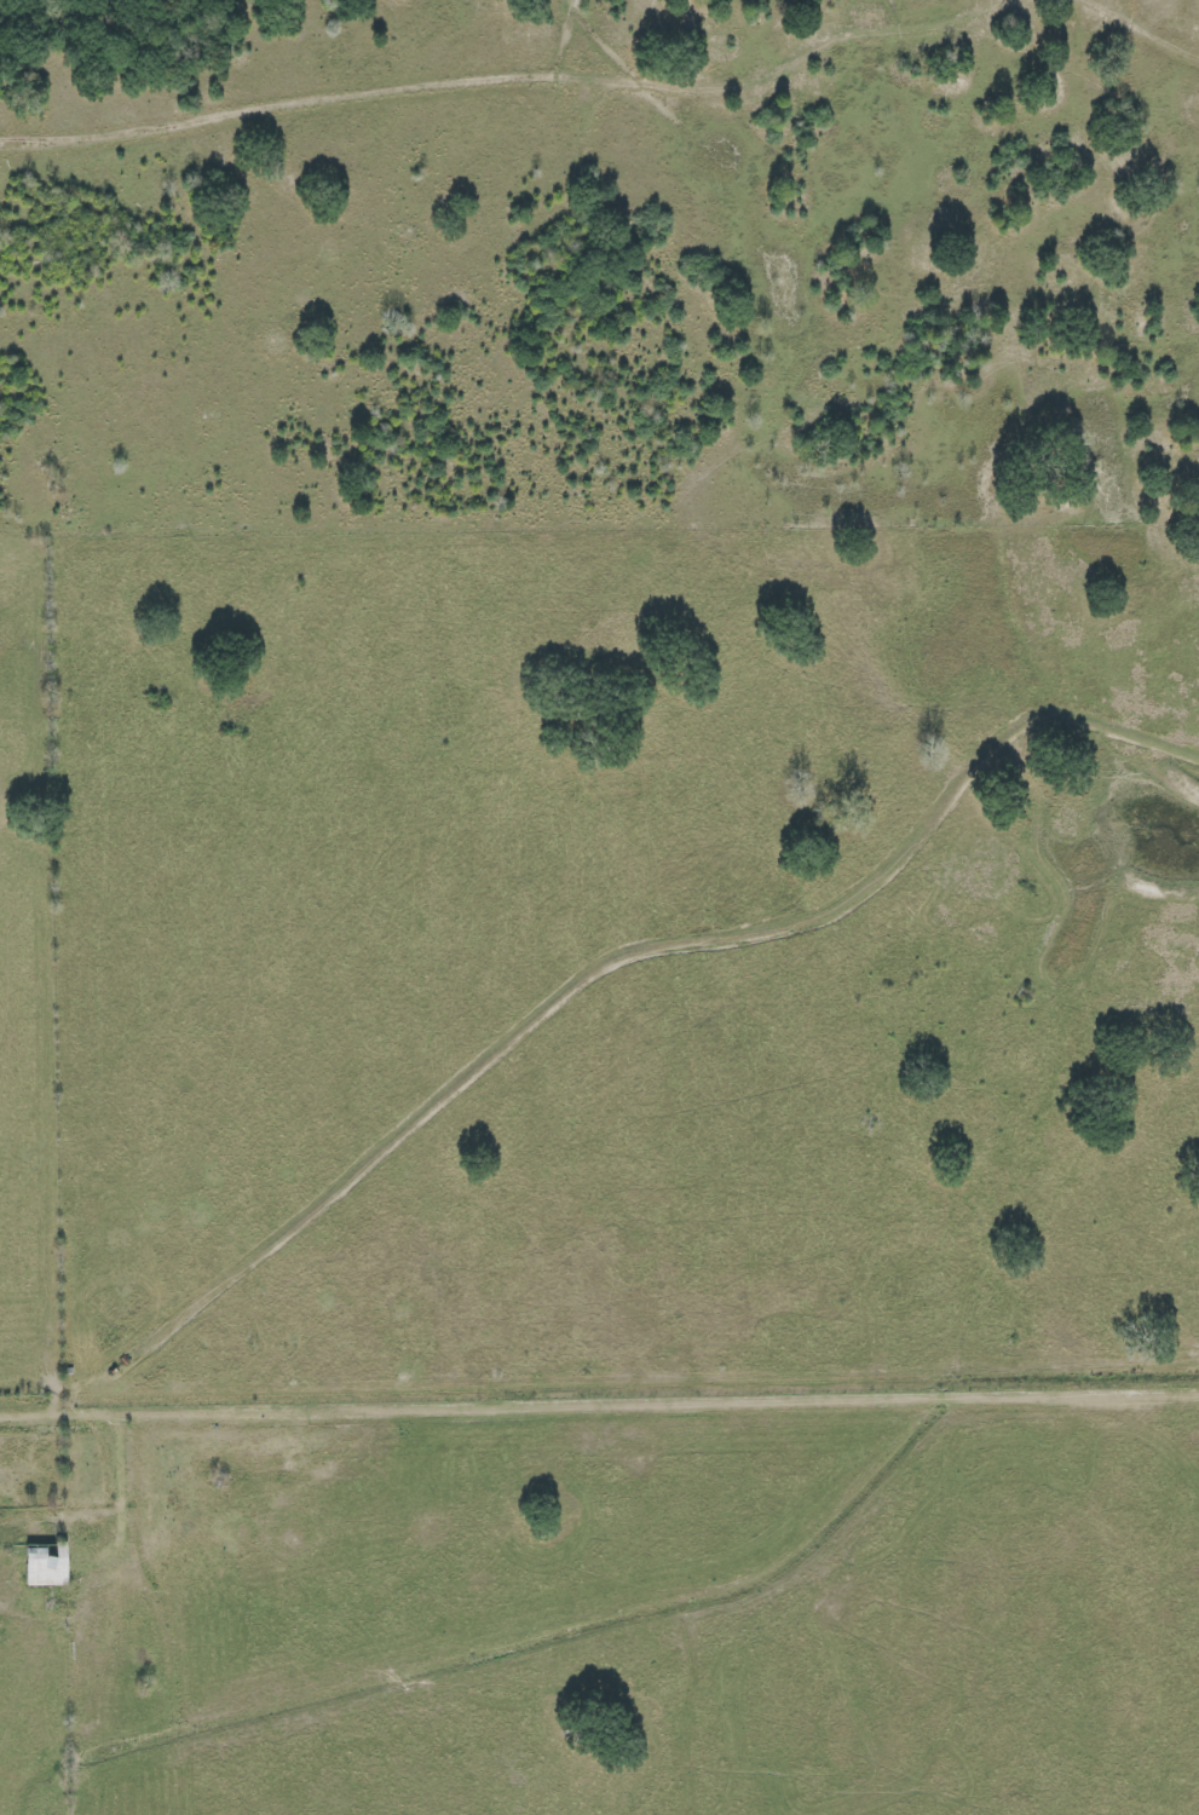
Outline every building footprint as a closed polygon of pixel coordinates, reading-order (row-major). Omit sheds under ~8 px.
[(24,1543),(25,1586),(65,1586),(65,1543),(24,1543)]
